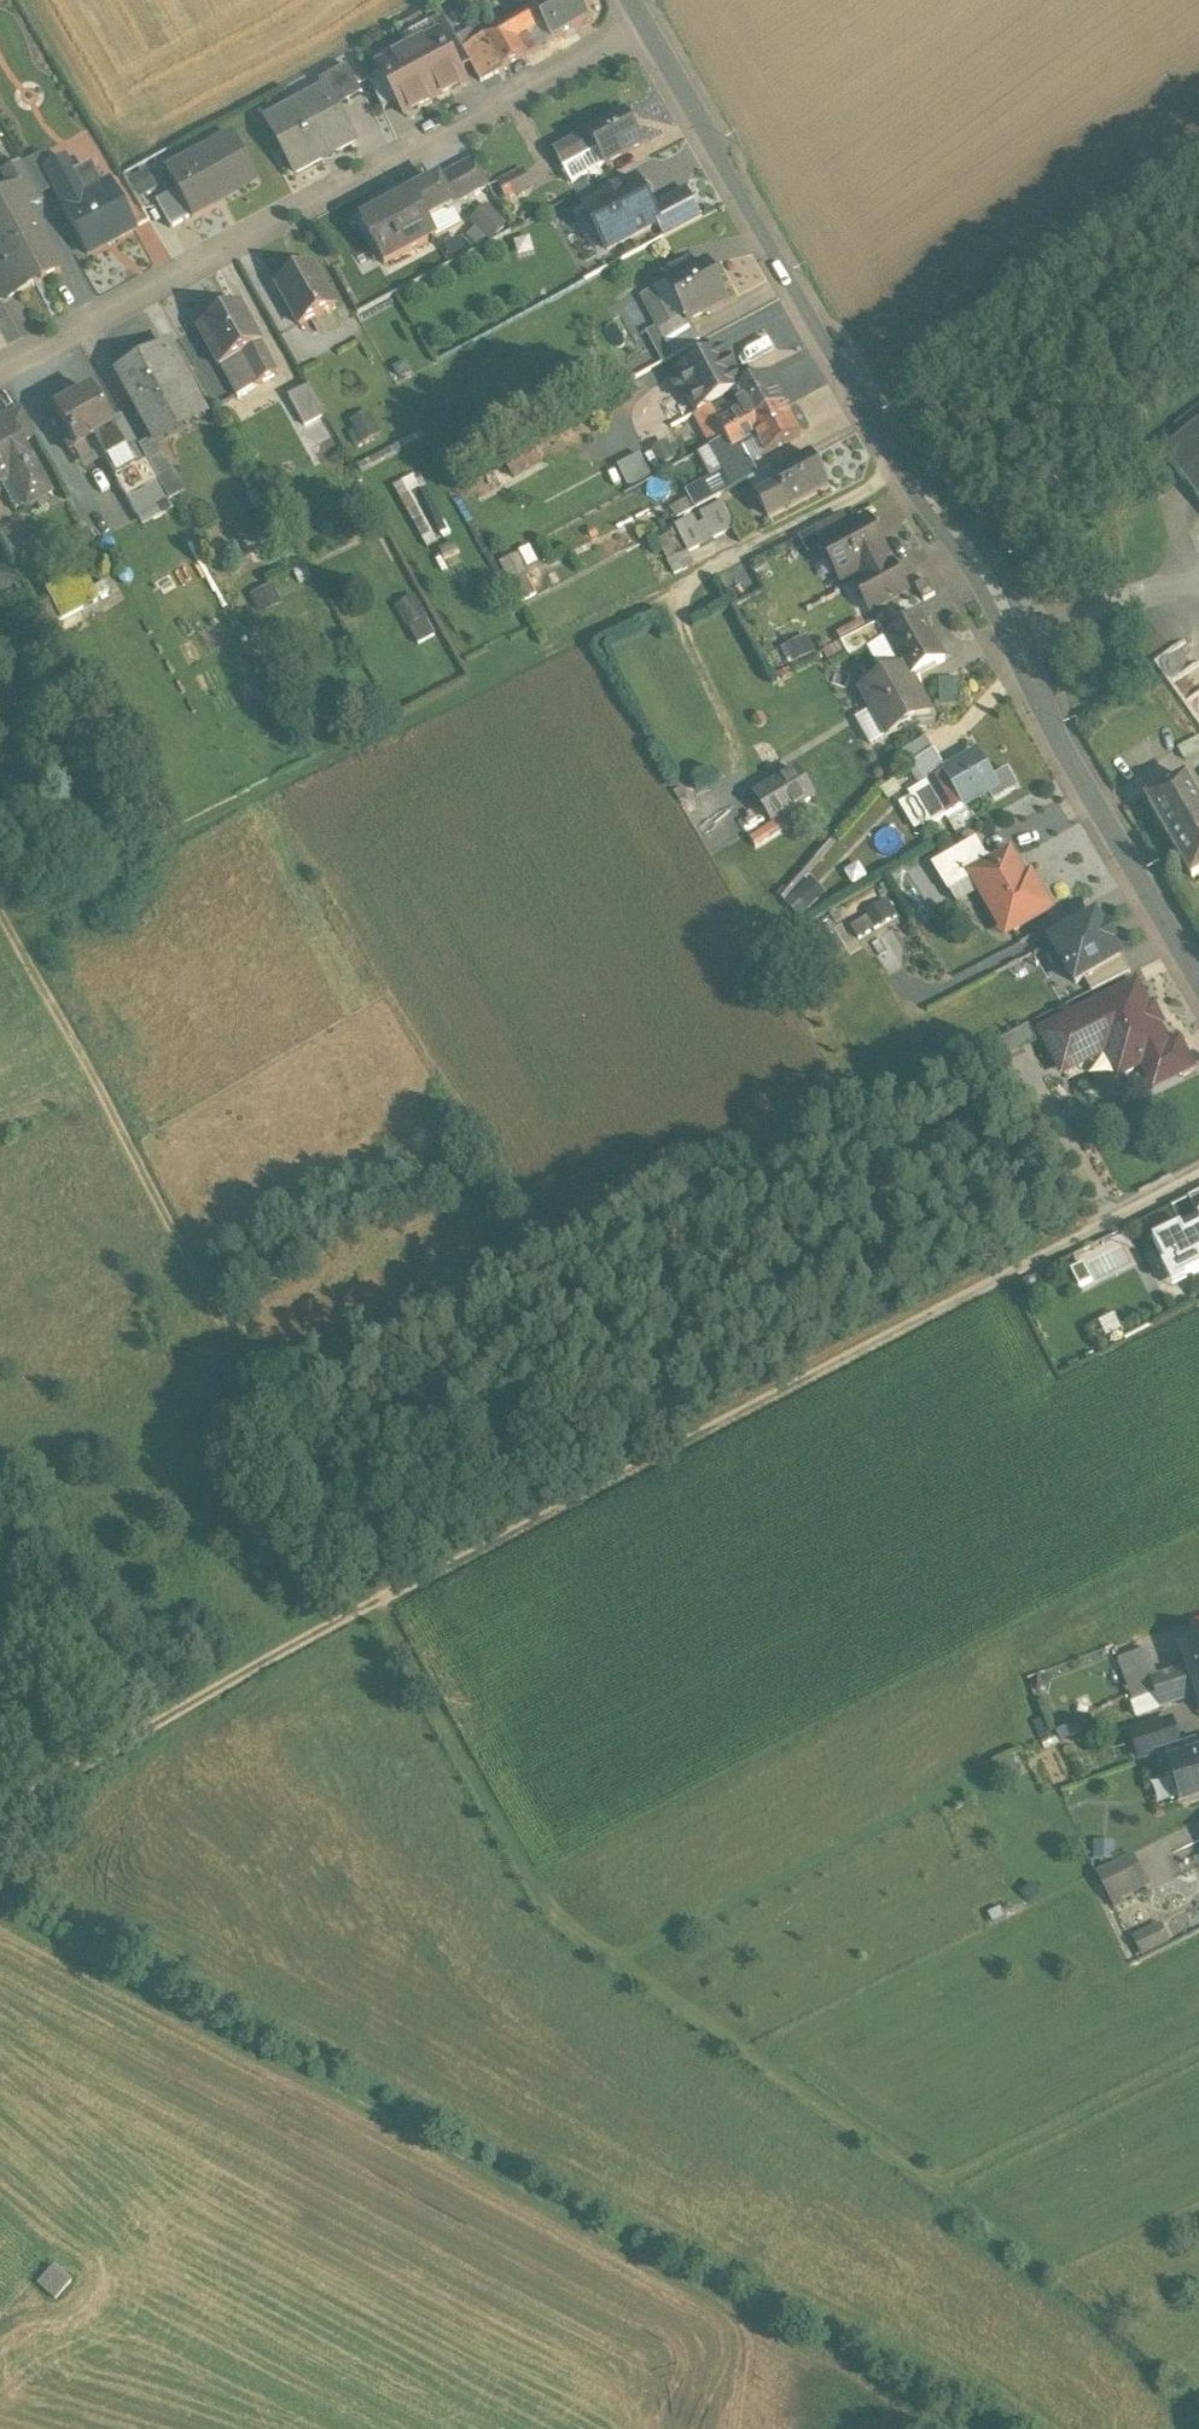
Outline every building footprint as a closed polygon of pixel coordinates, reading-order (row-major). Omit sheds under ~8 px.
[(487,37),(505,68),(589,19),(577,0),(549,0),(536,8),(536,10),(487,37)] [(463,50),(444,17),(433,24),(439,38),(441,37),(459,70),(471,63),(463,50)] [(439,38),(410,54),(435,101),(466,84),(459,70),(441,37),(439,38)] [(487,37),(486,37),(463,50),(471,63),(481,82),(505,68),(487,37)] [(410,54),(382,69),(384,73),(400,102),(407,116),(435,101),(410,54)] [(349,65),(322,80),(327,89),(328,89),(338,107),(364,93),(349,65)] [(384,73),(369,81),(383,111),(400,102),(384,73)] [(327,89),(269,121),(297,173),(356,141),(338,107),(328,89),(327,89)] [(627,113),(588,134),(589,136),(605,165),(605,166),(644,145),(627,113)] [(232,134),(175,165),(187,186),(178,191),(193,217),(215,205),(212,201),(256,177),(232,134)] [(605,165),(589,136),(556,153),(572,183),(605,165)] [(45,153),(22,165),(40,196),(54,189),(44,170),(53,166),(45,153)] [(53,166),(44,170),(54,189),(65,209),(85,198),(72,174),(74,173),(66,158),(53,166)] [(475,161),(443,178),(457,204),(489,186),(475,161)] [(74,173),(72,174),(85,198),(105,187),(93,163),(74,173)] [(21,165),(2,176),(11,192),(19,188),(29,208),(42,200),(40,196),(22,165),(21,165)] [(531,166),(499,182),(507,198),(514,194),(539,181),(531,166)] [(439,180),(413,194),(427,220),(451,207),(453,206),(439,180)] [(637,180),(584,209),(607,251),(657,224),(660,223),(655,215),(637,180)] [(65,209),(64,209),(88,255),(135,229),(111,184),(105,187),(85,198),(65,209)] [(0,198),(0,226),(4,223),(11,236),(37,222),(29,208),(19,188),(11,192),(0,198)] [(687,190),(662,204),(665,210),(655,215),(660,223),(657,224),(664,236),(702,216),(687,190)] [(171,192),(156,200),(172,228),(186,220),(171,192)] [(413,194),(361,223),(384,265),(436,236),(427,220),(413,194)] [(451,207),(427,220),(436,236),(460,222),(451,207)] [(504,225),(488,209),(474,223),(491,239),(504,225)] [(11,236),(4,223),(0,226),(0,264),(0,265),(15,293),(61,270),(37,222),(11,236)] [(706,262),(690,271),(687,265),(663,277),(666,283),(684,317),(687,323),(689,322),(727,301),(706,262)] [(0,265),(0,298),(1,300),(15,293),(0,265)] [(335,306),(312,266),(278,285),(300,325),(335,306)] [(684,317),(666,283),(639,297),(657,331),(684,317)] [(245,313),(228,322),(225,316),(201,329),(222,366),(243,354),(260,344),(262,343),(245,313)] [(684,317),(657,331),(670,356),(698,341),(689,322),(687,323),(684,317)] [(260,344),(243,354),(259,383),(276,373),(260,344)] [(169,346),(116,374),(149,434),(201,406),(169,346)] [(723,350),(700,362),(693,360),(675,370),(672,380),(680,394),(690,397),(698,412),(710,405),(732,393),(743,388),(739,381),(723,350)] [(243,354),(222,366),(238,395),(259,383),(243,354)] [(756,380),(752,373),(739,381),(743,388),(756,380)] [(743,388),(732,393),(742,411),(720,424),(719,425),(725,437),(784,405),(767,375),(756,380),(743,388)] [(325,414),(308,384),(289,395),(306,424),(325,414)] [(123,449),(90,389),(53,409),(61,423),(55,427),(69,452),(93,439),(105,461),(124,451),(123,449)] [(732,393),(710,405),(720,424),(742,411),(732,393)] [(698,412),(694,414),(711,444),(725,437),(719,425),(720,424),(710,405),(698,412)] [(784,405),(725,437),(732,449),(733,449),(755,437),(764,453),(800,434),(784,405)] [(36,436),(22,411),(11,417),(25,443),(36,436)] [(912,411),(902,418),(910,429),(920,421),(912,411)] [(0,421),(0,481),(10,476),(27,505),(51,492),(34,462),(35,462),(25,443),(11,417),(10,415),(0,421)] [(1162,456),(1198,503),(1198,427),(1162,456)] [(725,437),(711,444),(727,475),(743,466),(733,449),(732,449),(725,437)] [(172,475),(153,440),(139,449),(156,480),(158,483),(172,475)] [(669,440),(644,449),(651,466),(675,456),(669,440)] [(135,442),(123,449),(124,451),(105,461),(115,478),(146,461),(139,449),(135,442)] [(811,455),(773,475),(779,486),(758,498),(768,515),(789,504),(790,505),(827,485),(811,455)] [(146,461),(115,478),(125,497),(156,480),(146,461)] [(640,462),(620,472),(628,487),(647,477),(640,462)] [(759,474),(752,463),(727,475),(725,471),(684,492),(693,509),(759,474)] [(448,532),(415,472),(393,484),(425,544),(448,532)] [(172,475),(158,483),(168,502),(183,494),(172,475)] [(721,504),(676,528),(689,553),(735,529),(721,504)] [(839,516),(813,530),(821,545),(847,531),(839,516)] [(847,531),(821,545),(840,579),(860,568),(866,579),(856,584),(869,609),(904,590),(891,566),(885,569),(879,558),(885,555),(866,521),(847,531)] [(24,525),(2,534),(10,553),(32,543),(24,525)] [(514,556),(498,565),(519,603),(534,595),(514,556)] [(927,580),(916,586),(924,601),(935,595),(927,580)] [(278,600),(271,587),(254,596),(260,609),(278,600)] [(435,635),(416,598),(400,606),(418,643),(435,635)] [(885,638),(865,649),(866,651),(883,680),(861,692),(872,711),(856,720),(869,746),(929,713),(911,680),(944,661),(921,619),(885,638)] [(878,624),(840,644),(849,661),(866,651),(865,649),(885,638),(878,624)] [(956,679),(938,680),(940,704),(957,703),(956,679)] [(933,751),(914,763),(915,763),(923,778),(918,781),(921,786),(925,784),(943,773),(945,772),(933,751)] [(945,772),(943,773),(963,807),(989,792),(997,787),(993,779),(978,754),(945,772)] [(923,778),(915,763),(910,767),(918,781),(923,778)] [(813,798),(796,771),(757,795),(774,822),(813,798)] [(1007,771),(993,779),(997,787),(989,792),(993,800),(1016,786),(1007,771)] [(943,773),(925,784),(928,788),(944,818),(963,807),(943,773)] [(1186,780),(1148,801),(1192,878),(1198,874),(1198,802),(1186,780)] [(928,788),(916,796),(933,824),(944,818),(928,788)] [(783,819),(750,839),(756,848),(789,828),(783,819)] [(976,843),(934,868),(949,893),(972,879),(967,869),(981,861),(985,859),(976,843)] [(1025,880),(1010,855),(986,869),(981,861),(967,869),(972,879),(993,914),(1000,910),(1013,932),(1050,910),(1031,877),(1025,880)] [(824,893),(810,879),(786,903),(800,917),(824,893)] [(896,917),(886,902),(866,914),(868,917),(876,929),(896,917)] [(1066,919),(1073,932),(1096,919),(1097,918),(1090,905),(1066,919)] [(868,917),(851,928),(858,940),(876,929),(868,917)] [(1085,980),(1120,960),(1111,945),(1115,943),(1108,930),(1104,933),(1096,919),(1073,932),(1052,944),(1076,985),(1085,980)] [(1122,959),(1085,980),(1092,993),(1130,974),(1122,959)] [(1136,987),(1044,1034),(1058,1062),(1085,1048),(1091,1059),(1107,1051),(1111,1057),(1110,1062),(1112,1066),(1115,1071),(1119,1073),(1125,1075),(1130,1073),(1135,1070),(1137,1064),(1141,1062),(1167,1049),(1166,1041),(1161,1032),(1158,1030),(1156,1026),(1152,1027),(1145,1012),(1148,1010),(1146,1006),(1147,1001),(1143,994),(1139,992),(1136,987)] [(1167,1049),(1141,1062),(1154,1088),(1191,1069),(1179,1044),(1167,1049)] [(1190,1200),(1198,1219),(1198,1195),(1190,1200)] [(1154,1243),(1168,1269),(1176,1265),(1185,1282),(1198,1275),(1198,1220),(1154,1243)] [(1080,1292),(1093,1285),(1084,1268),(1071,1275),(1080,1292)] [(1183,1650),(1190,1670),(1194,1683),(1198,1682),(1198,1645),(1183,1650)] [(1147,1652),(1118,1662),(1133,1704),(1156,1696),(1152,1683),(1157,1681),(1147,1652)] [(1157,1681),(1152,1683),(1156,1696),(1194,1683),(1190,1670),(1157,1681)] [(1194,1683),(1156,1696),(1161,1709),(1198,1696),(1194,1683)] [(1084,1719),(1066,1729),(1070,1738),(1085,1730),(1087,1726),(1084,1719)] [(1171,1724),(1134,1736),(1141,1760),(1156,1755),(1178,1748),(1171,1724)] [(1156,1755),(1164,1780),(1176,1776),(1172,1766),(1198,1757),(1198,1749),(1197,1742),(1178,1748),(1156,1755)] [(1198,1799),(1198,1757),(1172,1766),(1176,1776),(1184,1804),(1198,1799)] [(1094,1860),(1116,1861),(1117,1842),(1095,1841),(1094,1860)] [(1131,1857),(1103,1871),(1117,1899),(1145,1885),(1131,1857)] [(1117,1899),(1103,1871),(1096,1874),(1110,1902),(1117,1899)] [(1161,1928),(1152,1932),(1149,1933),(1156,1948),(1159,1947),(1159,1946),(1168,1942),(1161,1928)] [(1149,1933),(1134,1941),(1141,1956),(1156,1948),(1149,1933)] [(85,2292),(68,2277),(51,2296),(68,2311),(85,2292)]
